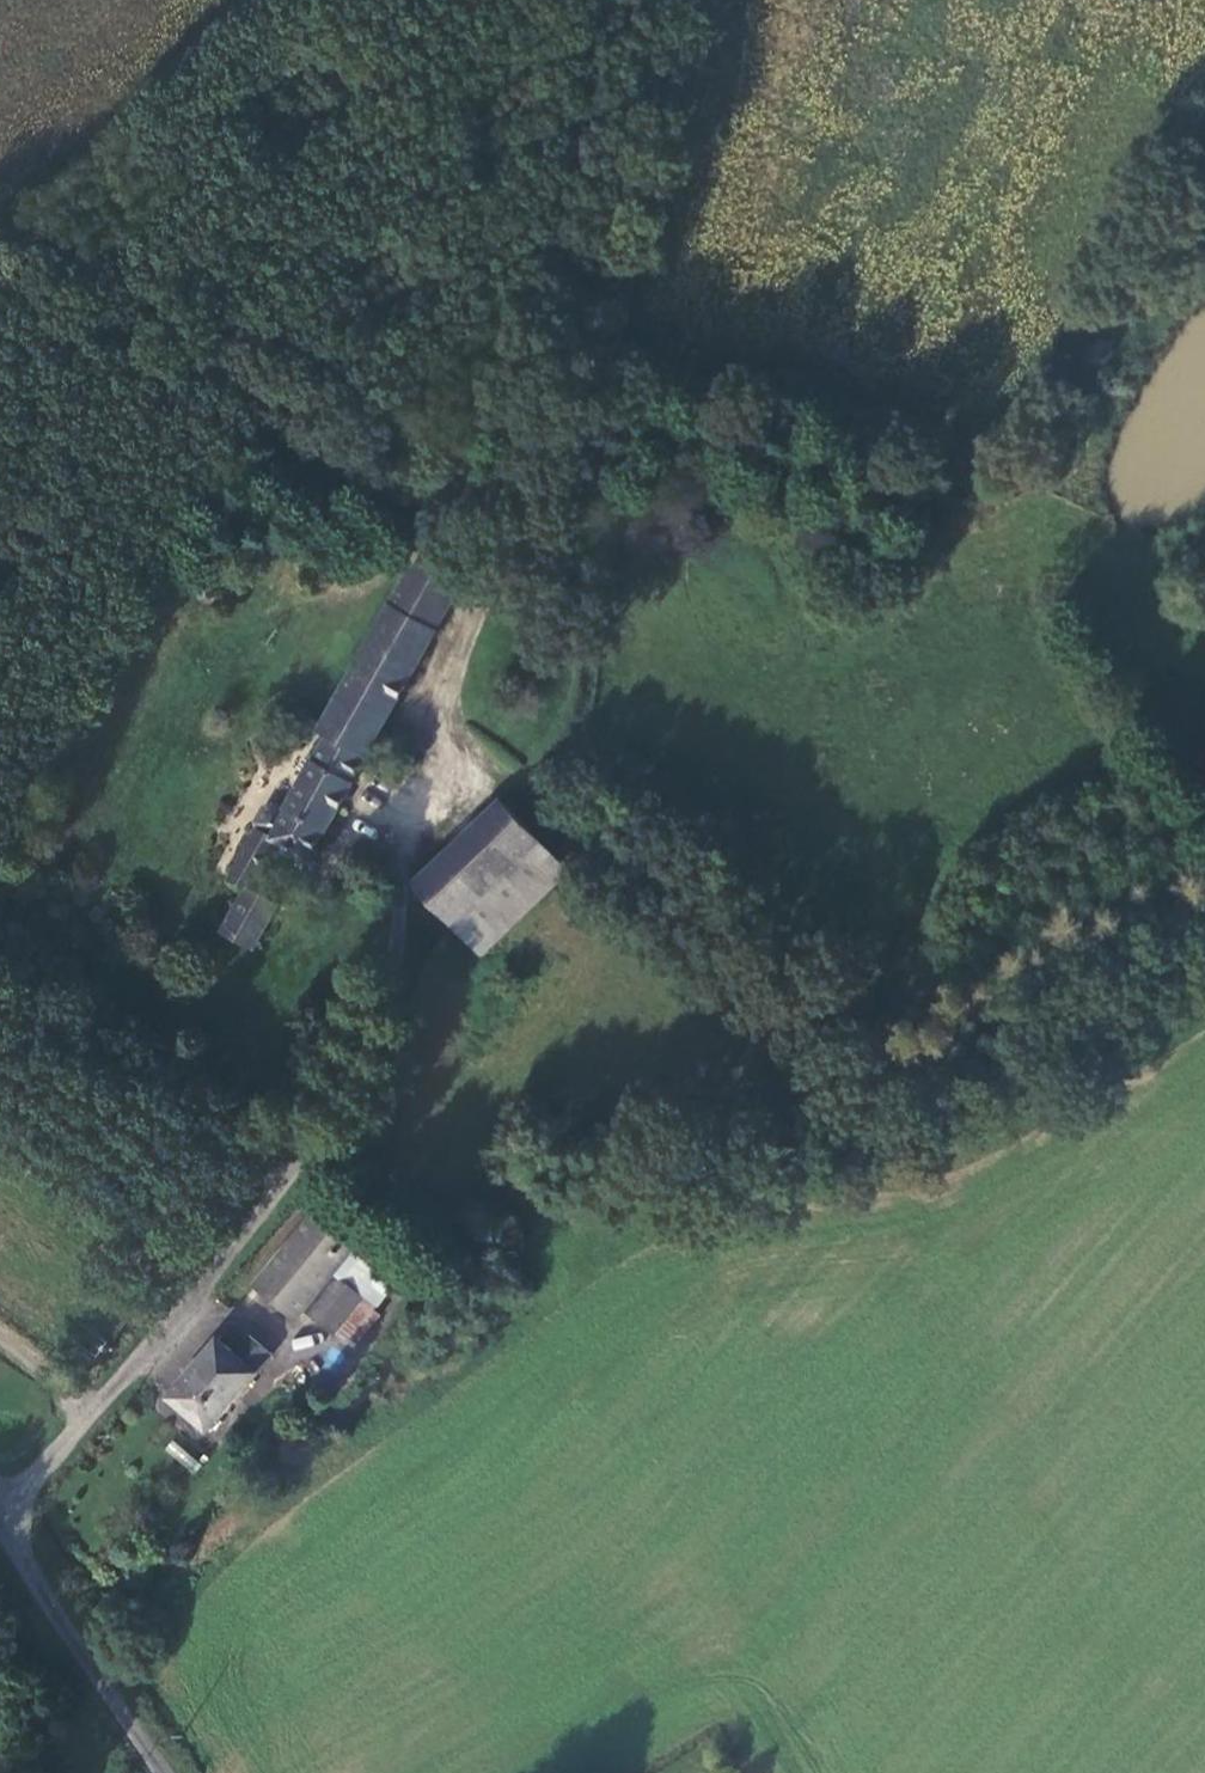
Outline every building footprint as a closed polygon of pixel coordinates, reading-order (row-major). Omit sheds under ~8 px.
[(354,781),(461,589),(432,571),(414,564),(321,732),(330,738),(275,836),(272,841),(280,844),(310,860),(324,835),(327,836),(356,783),(354,781)] [(502,803),(418,885),(482,954),(567,871),(502,803)] [(254,892),(280,844),(272,841),(275,836),(260,829),(232,879),(250,889),(254,892)] [(279,908),(254,892),(250,889),(226,934),(256,951),(279,908)] [(364,1239),(367,1235),(326,1200),(259,1283),(300,1317),(309,1309),(336,1332),(340,1327),(368,1295),(339,1271),(364,1239)] [(405,1274),(364,1239),(339,1271),(368,1295),(380,1303),(405,1274)] [(353,1338),(380,1303),(368,1295),(340,1327),(353,1338)] [(220,1339),(171,1397),(210,1429),(274,1353),(252,1337),(238,1353),(220,1339)]
